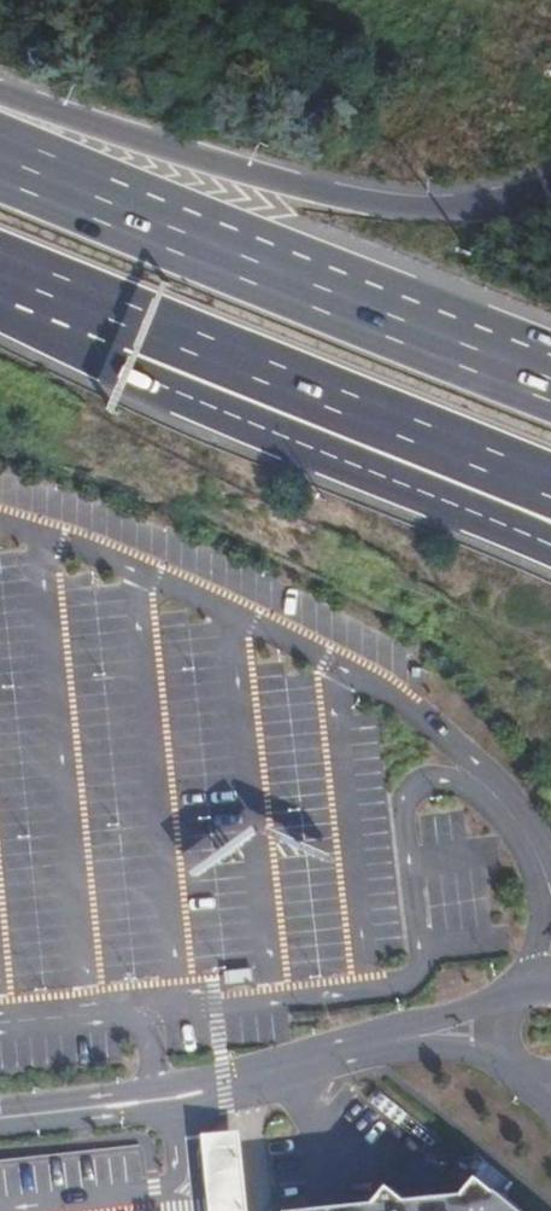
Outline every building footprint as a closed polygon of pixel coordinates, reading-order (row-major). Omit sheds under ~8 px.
[(213,1210),(252,1210),(243,1130),(205,1134),(213,1210)] [(483,1180),(469,1197),(409,1203),(394,1191),(381,1206),(336,1210),(521,1210),(483,1180)]
